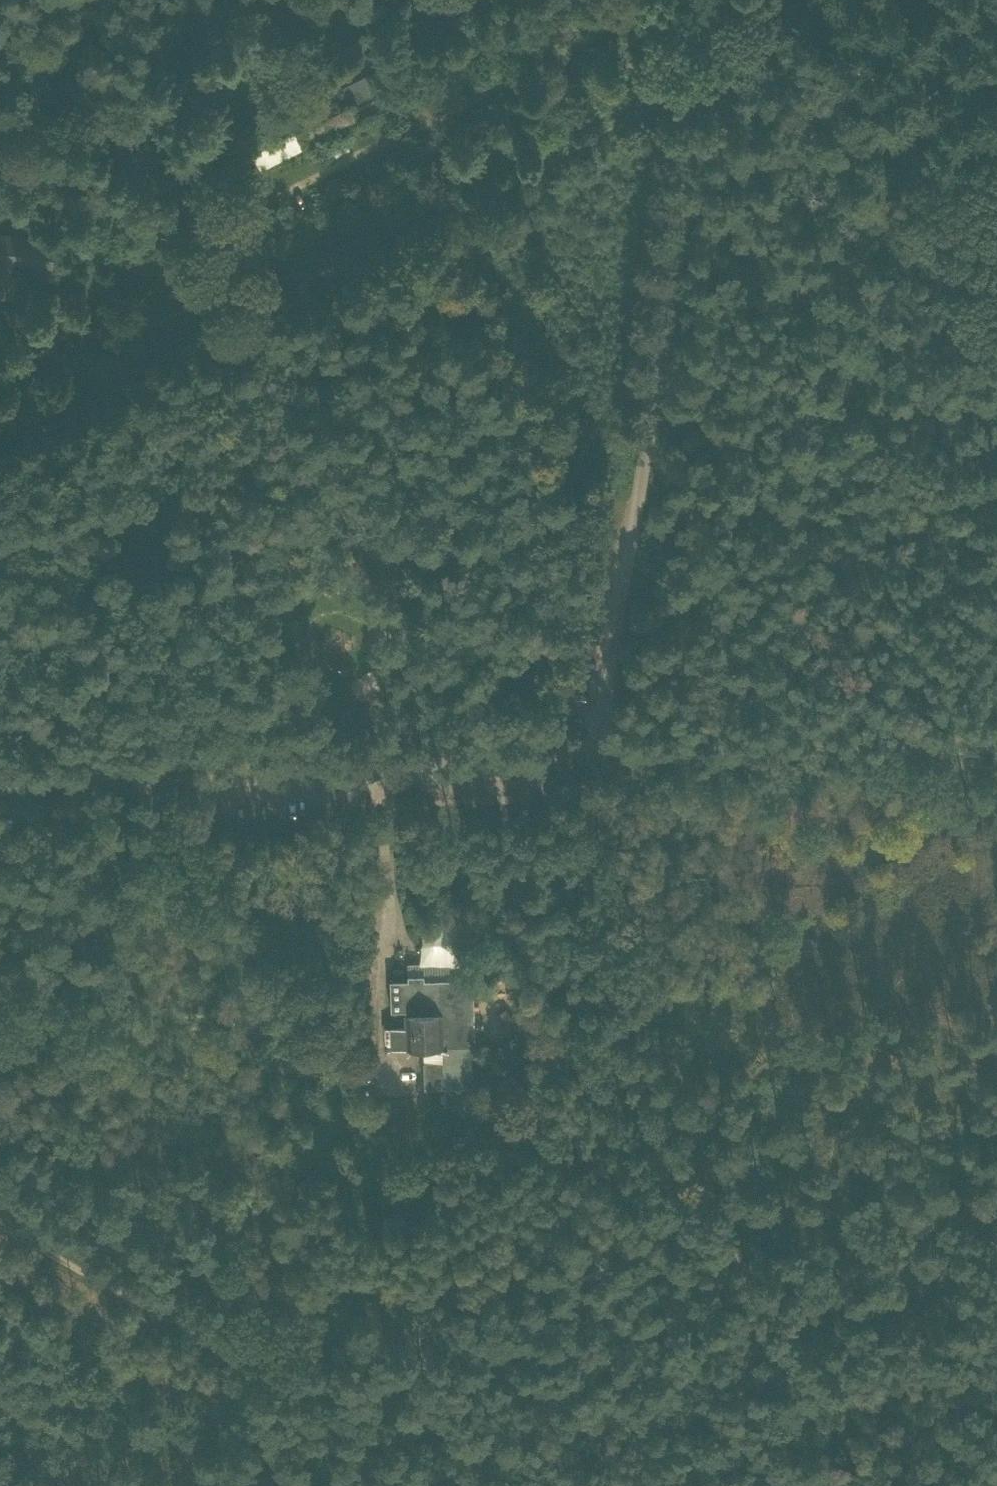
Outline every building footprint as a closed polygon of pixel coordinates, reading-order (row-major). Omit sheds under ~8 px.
[(351,104),(300,130),(308,146),(359,120),(351,104)] [(300,130),(250,156),(258,172),(308,146),(300,130)] [(250,156),(238,162),(246,178),(258,172),(250,156)] [(246,178),(250,185),(262,179),(258,172),(246,178)] [(14,297),(19,266),(52,271),(56,243),(0,235),(0,295),(14,297)] [(374,673),(353,672),(352,694),(373,695),(374,673)] [(443,1011),(445,1045),(470,1045),(476,1044),(473,976),(425,978),(424,973),(408,974),(408,978),(390,979),(391,1010),(406,1009),(406,1013),(443,1011)] [(406,1013),(407,1026),(408,1047),(424,1046),(442,1046),(445,1045),(443,1011),(406,1013)] [(393,1047),(408,1047),(407,1026),(392,1026),(393,1047)] [(444,1086),(447,1086),(470,1085),(471,1085),(470,1045),(445,1045),(442,1046),(443,1060),(444,1086)] [(442,1046),(424,1046),(425,1061),(443,1060),(442,1046)] [(336,1049),(337,1064),(346,1064),(346,1049),(336,1049)] [(426,1087),(444,1086),(443,1060),(425,1061),(426,1087)] [(471,1101),(470,1085),(447,1086),(447,1102),(471,1101)]
